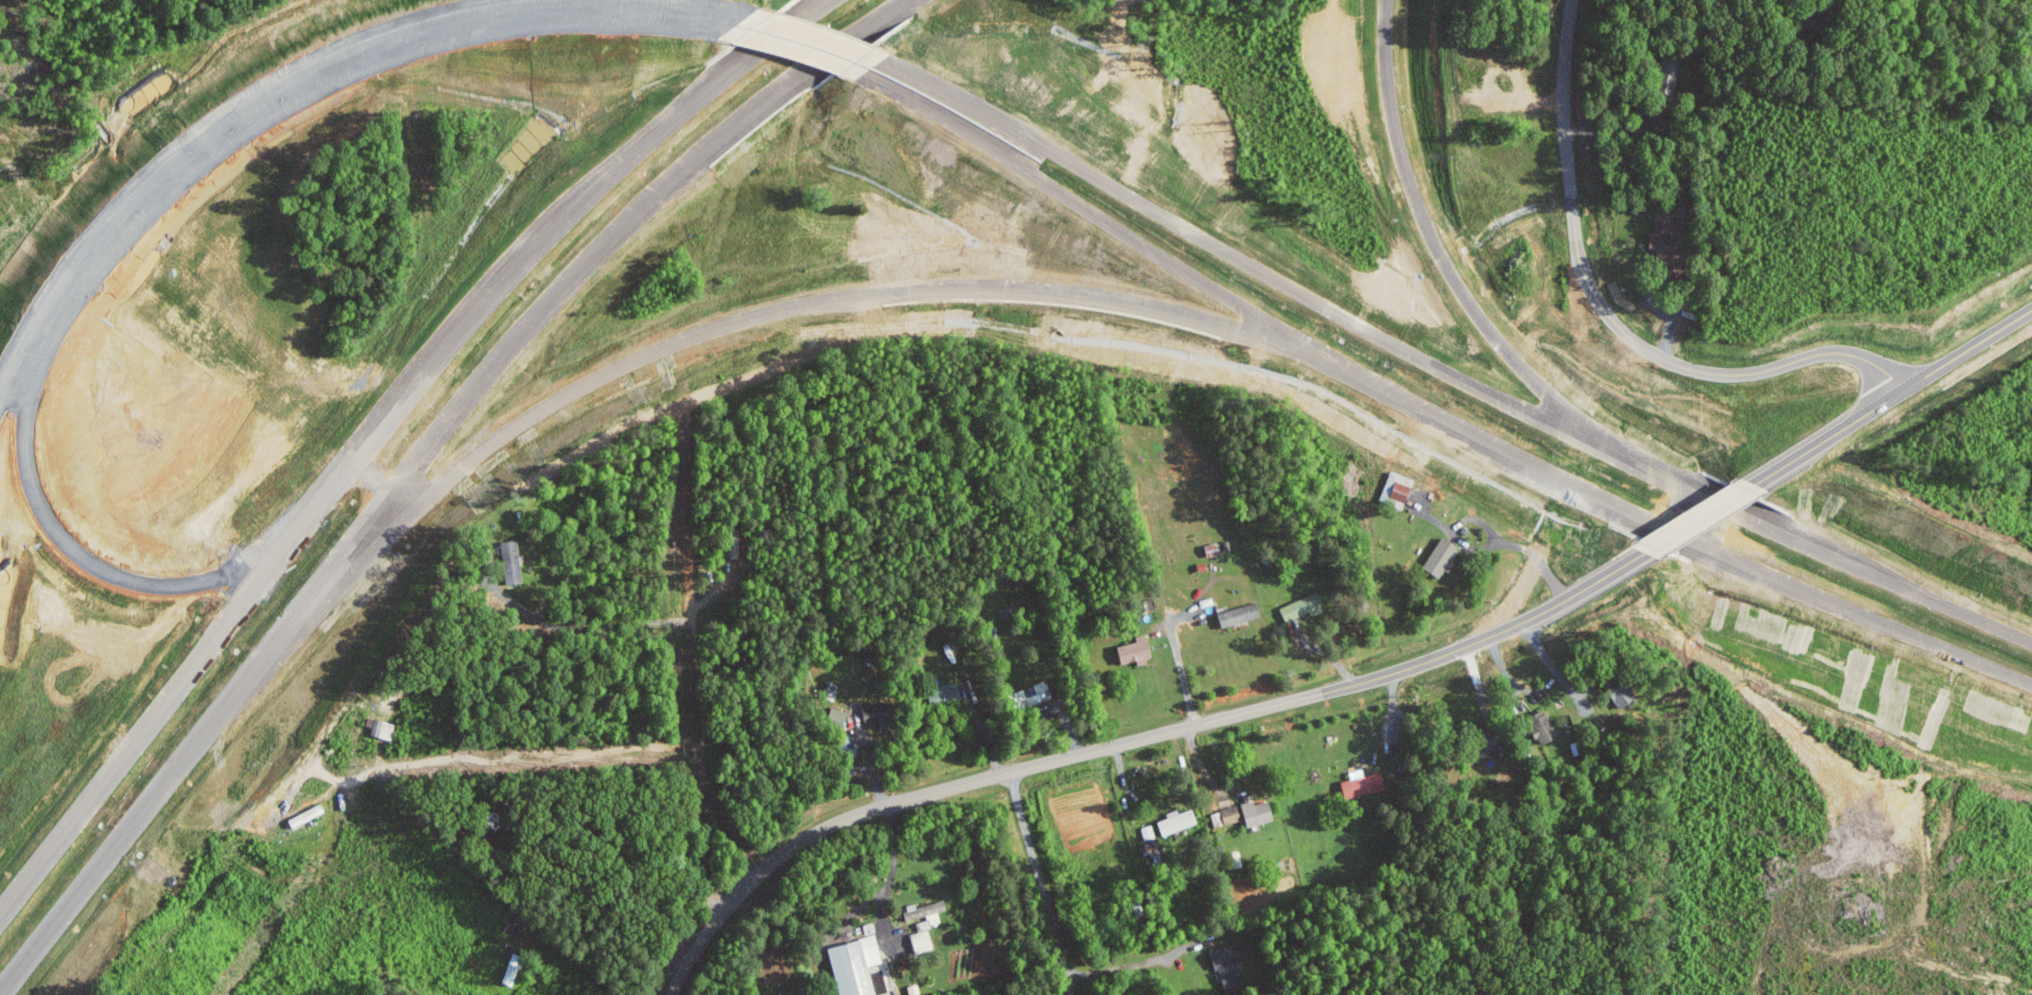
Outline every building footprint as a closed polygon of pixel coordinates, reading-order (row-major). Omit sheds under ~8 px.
[(1655,232),(1649,232),(1649,252),(1671,252),(1670,216),(1655,216),(1655,232)] [(1390,503),(1391,497),(1408,502),(1415,478),(1390,471),(1383,501),(1390,503)] [(1451,572),(1456,563),(1452,561),(1460,546),(1442,536),(1425,568),(1442,577),(1446,569),(1451,572)] [(508,584),(525,583),(523,540),(507,540),(508,584)] [(1288,625),(1328,608),(1321,590),(1280,607),(1288,625)] [(1219,613),(1223,628),(1262,617),(1258,602),(1219,613)] [(1138,663),(1154,660),(1150,639),(1119,645),(1123,663),(1138,661),(1138,663)] [(1620,709),(1637,700),(1622,672),(1605,681),(1620,709)] [(1017,690),(1023,707),(1052,698),(1047,680),(1017,690)] [(963,700),(959,682),(929,689),(934,707),(963,700)] [(863,708),(867,725),(885,721),(881,704),(863,708)] [(1563,734),(1547,709),(1533,717),(1542,730),(1536,734),(1543,746),(1563,734)] [(373,734),(393,740),(398,724),(378,718),(373,734)] [(1341,782),(1346,800),(1386,789),(1381,771),(1341,782)] [(1276,821),(1272,801),(1256,804),(1255,798),(1242,800),(1247,827),(1276,821)] [(1243,821),(1241,807),(1212,811),(1214,826),(1243,821)] [(1198,824),(1194,809),(1179,813),(1179,810),(1168,813),(1169,818),(1160,821),(1164,834),(1198,824)] [(935,949),(929,927),(942,924),(939,912),(948,910),(946,901),(908,910),(910,920),(919,918),(923,933),(912,935),(916,953),(935,949)] [(839,994),(878,994),(871,965),(883,962),(877,935),(828,947),(839,994)] [(1212,951),(1223,993),(1242,988),(1235,964),(1245,962),(1240,943),(1212,951)] [(503,982),(513,986),(525,956),(515,952),(503,982)]
